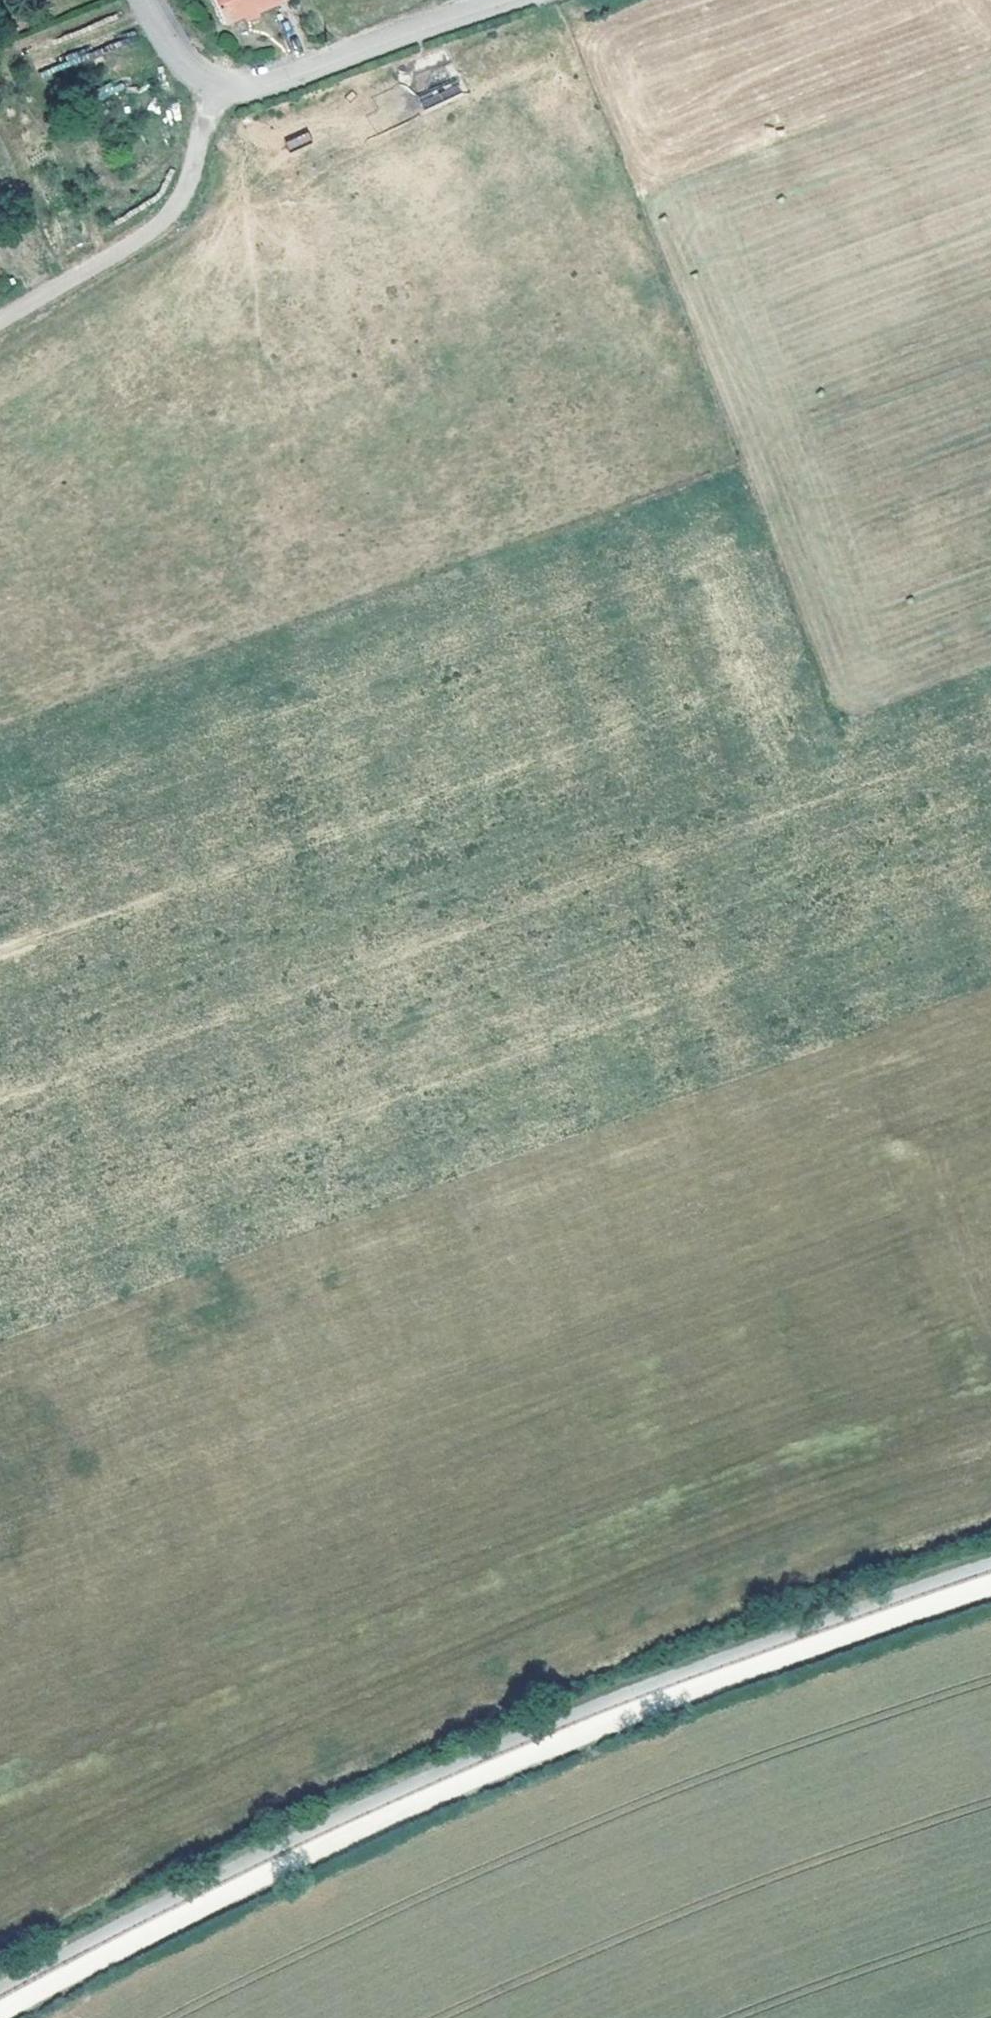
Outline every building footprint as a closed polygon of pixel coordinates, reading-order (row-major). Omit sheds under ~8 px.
[(236,15),(246,10),(247,13),(278,1),(278,0),(207,0),(216,22),(236,15)] [(248,15),(247,13),(246,10),(236,15),(238,19),(248,15)]
